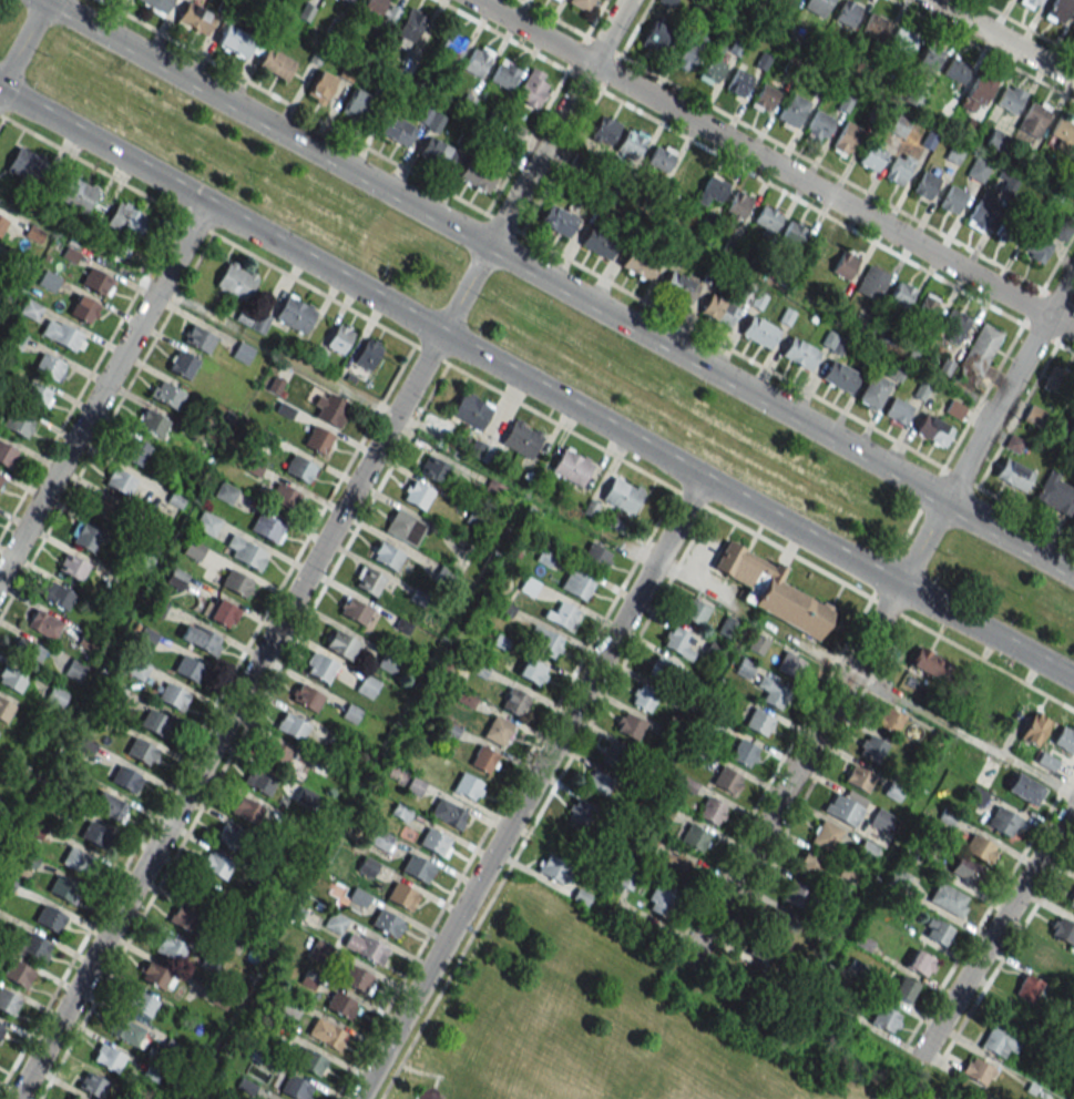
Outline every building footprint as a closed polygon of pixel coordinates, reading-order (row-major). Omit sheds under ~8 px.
[(163,13),(139,0),(171,0),(163,13)] [(390,27),(400,3),(393,0),(364,0),(358,14),(390,27)] [(594,0),(569,0),(567,3),(586,14),(594,0)] [(656,1),(672,10),(677,0),(656,0),(656,1)] [(832,0),(807,0),(802,7),(821,19),(832,0)] [(849,29),(861,7),(848,0),(844,0),(833,20),(849,29)] [(1018,2),(1034,12),(1041,0),(1019,0),(1018,2)] [(1073,0),(1052,0),(1044,17),(1060,25),(1073,0)] [(187,1),(215,17),(204,35),(176,20),(187,1)] [(391,41),(408,51),(426,17),(408,7),(391,41)] [(890,22),(870,12),(860,31),(881,42),(890,22)] [(639,45),(661,57),(674,31),(652,20),(639,45)] [(227,24),(255,40),(244,59),(217,43),(227,24)] [(886,47),(903,59),(916,40),(899,28),(886,47)] [(674,64),(690,74),(710,40),(693,30),(674,64)] [(455,61),(466,41),(448,31),(437,51),(455,61)] [(931,72),(943,52),(928,42),(915,63),(931,72)] [(480,78),(493,52),(475,43),(462,69),(480,78)] [(713,87),(726,63),(718,59),(724,47),(715,43),(696,79),(713,87)] [(267,47),(295,62),(284,81),(257,65),(267,47)] [(509,91),(521,69),(500,58),(488,80),(509,91)] [(971,67),(952,58),(943,76),(961,86),(971,67)] [(516,100),(539,108),(550,77),(527,68),(516,100)] [(726,89),(741,97),(752,75),(737,68),(726,89)] [(336,80),(319,70),(304,95),(322,105),(336,80)] [(994,80),(977,72),(959,107),(976,115),(994,80)] [(995,105),(1014,115),(1026,91),(1006,82),(995,105)] [(766,114),(778,91),(761,83),(750,106),(766,114)] [(356,121),(370,96),(353,87),(340,112),(356,121)] [(809,102),(790,92),(775,121),(794,131),(809,102)] [(1052,108),(1033,98),(1017,128),(1035,138),(1052,108)] [(436,132),(444,120),(426,108),(417,120),(436,132)] [(834,119),(816,109),(803,132),(822,142),(834,119)] [(389,113),(417,129),(406,147),(378,132),(389,113)] [(619,124),(600,114),(588,137),(608,147),(619,124)] [(1073,132),(1073,123),(1057,117),(1048,143),(1067,150),(1073,132)] [(846,159),(862,131),(846,122),(829,149),(846,159)] [(614,154),(634,163),(646,135),(626,126),(614,154)] [(985,144),(1000,152),(1008,136),(993,128),(985,144)] [(427,135),(456,151),(446,171),(417,155),(427,135)] [(857,161),(873,173),(888,152),(871,141),(857,161)] [(18,146),(45,162),(33,184),(6,169),(18,146)] [(655,146),(646,163),(664,173),(674,156),(655,146)] [(911,166),(895,157),(884,177),(900,186),(911,166)] [(981,184),(990,165),(975,157),(965,175),(981,184)] [(468,159),(497,174),(485,194),(457,177),(468,159)] [(672,181),(689,188),(698,167),(681,160),(672,181)] [(911,192),(928,201),(939,179),(923,170),(911,192)] [(69,175),(96,191),(84,212),(57,196),(69,175)] [(709,175),(699,192),(718,202),(727,185),(709,175)] [(939,207),(954,215),(966,194),(950,185),(939,207)] [(724,214),(740,222),(752,199),(736,191),(724,214)] [(983,232),(994,207),(976,199),(965,224),(983,232)] [(117,202),(144,217),(132,238),(105,223),(117,202)] [(550,203),(579,218),(567,238),(539,223),(550,203)] [(761,205),(753,222),(771,233),(780,215),(761,205)] [(0,217),(0,236),(8,221),(0,217)] [(795,249),(806,227),(789,219),(778,241),(795,249)] [(590,225),(618,241),(607,261),(579,244),(590,225)] [(1021,255),(1040,265),(1052,244),(1033,234),(1021,255)] [(816,235),(806,252),(825,262),(833,245),(816,235)] [(630,246),(658,263),(647,282),(618,266),(630,246)] [(830,271),(845,281),(859,259),(844,250),(830,271)] [(227,263),(255,278),(242,301),(215,285),(227,263)] [(854,291),(875,302),(890,276),(868,265),(854,291)] [(79,283),(89,266),(112,281),(103,296),(79,283)] [(669,269),(698,286),(687,305),(658,289),(669,269)] [(37,285),(54,292),(61,278),(44,270),(37,285)] [(914,289),(897,281),(887,302),(905,310),(914,289)] [(709,293),(738,309),(728,328),(699,313),(709,293)] [(941,301),(925,293),(915,314),(931,322),(941,301)] [(90,325),(100,306),(78,294),(68,313),(90,325)] [(286,296),(316,313),(304,334),(274,317),(286,296)] [(18,312),(25,297),(43,307),(35,320),(18,312)] [(956,345),(969,317),(950,309),(942,326),(950,330),(945,340),(956,345)] [(749,314),(779,329),(768,349),(739,334),(749,314)] [(39,334),(48,318),(57,324),(58,322),(82,335),(73,353),(39,334)] [(324,346),(341,356),(355,331),(338,322),(324,346)] [(1003,335),(984,323),(963,355),(982,368),(1003,335)] [(183,340),(192,325),(216,338),(207,355),(183,340)] [(821,344),(840,355),(848,341),(829,330),(821,344)] [(790,336),(819,352),(809,372),(780,356),(790,336)] [(384,349),(368,338),(353,360),(369,371),(384,349)] [(167,368),(177,349),(198,360),(187,379),(167,368)] [(32,368),(42,352),(65,366),(57,381),(32,368)] [(830,358),(859,375),(849,394),(820,378),(830,358)] [(898,383),(906,370),(890,360),(882,372),(898,383)] [(1071,402),(1073,396),(1073,376),(1053,364),(1041,386),(1071,402)] [(874,411),(889,382),(870,372),(855,401),(874,411)] [(152,396),(161,380),(185,394),(175,410),(152,396)] [(20,400),(42,411),(51,391),(29,381),(20,400)] [(337,428),(348,403),(326,393),(314,417),(337,428)] [(461,393),(449,415),(481,431),(493,409),(461,393)] [(912,406),(892,396),(882,416),(902,426),(912,406)] [(1025,418),(1036,423),(1041,411),(1031,406),(1025,418)] [(0,425),(9,408),(33,421),(24,438),(0,425)] [(135,424),(145,408),(170,421),(160,438),(135,424)] [(952,428),(925,413),(913,433),(941,449),(952,428)] [(512,420),(500,442),(531,460),(543,438),(512,420)] [(322,455),(332,435),(311,425),(302,446),(322,455)] [(152,446),(133,435),(121,456),(141,467),(152,446)] [(8,468),(0,464),(0,442),(18,452),(8,468)] [(562,448),(550,470),(581,488),(593,466),(562,448)] [(283,470),(291,454),(316,467),(307,484),(283,470)] [(417,470),(427,454),(451,468),(441,484),(417,470)] [(1022,492),(1033,473),(1005,457),(994,476),(1022,492)] [(136,480),(113,466),(103,483),(127,497),(136,480)] [(1073,503),(1073,486),(1047,473),(1034,500),(1068,516),(1073,503)] [(613,476),(601,498),(632,516),(644,493),(613,476)] [(434,491),(411,479),(400,498),(423,511),(434,491)] [(213,496),(221,480),(238,490),(231,505),(213,496)] [(267,498),(277,481),(300,496),(291,512),(267,498)] [(109,501),(95,499),(94,513),(108,515),(109,501)] [(383,531),(413,547),(425,524),(396,508),(383,531)] [(193,528),(202,510),(221,520),(212,538),(193,528)] [(249,529),(258,512),(283,527),(274,542),(249,529)] [(92,553),(102,533),(78,520),(68,540),(92,553)] [(231,556),(233,550),(225,546),(232,533),(264,553),(254,570),(231,556)] [(181,552),(188,538),(206,547),(198,562),(181,552)] [(818,639),(832,608),(778,582),(785,569),(724,540),(711,569),(748,587),(741,603),(818,639)] [(370,558),(379,541),(403,556),(395,571),(370,558)] [(581,562),(599,572),(608,553),(591,543),(581,562)] [(55,568),(65,551),(89,566),(80,581),(55,568)] [(354,586),(365,567),(385,579),(375,597),(354,586)] [(435,577),(448,584),(454,574),(441,567),(435,577)] [(164,582),(172,568),(188,576),(181,591),(164,582)] [(219,584),(228,568),(253,581),(243,598),(219,584)] [(565,591),(583,601),(594,582),(576,572),(565,591)] [(42,598),(51,581),(75,596),(65,611),(42,598)] [(145,610),(153,596),(170,604),(162,619),(145,610)] [(338,612),(348,597),(372,610),(362,627),(338,612)] [(201,614),(207,601),(215,606),(218,599),(241,611),(233,625),(228,623),(226,628),(201,614)] [(708,606),(688,599),(681,618),(701,626),(708,606)] [(550,621),(567,631),(579,611),(561,601),(550,621)] [(25,625),(35,610),(61,624),(52,641),(25,625)] [(180,638),(186,624),(194,629),(196,624),(222,639),(212,655),(180,638)] [(135,640),(143,625),(158,634),(151,649),(135,640)] [(664,645),(682,655),(692,635),(674,625),(664,645)] [(533,648),(551,658),(562,639),(544,629),(533,648)] [(76,644),(84,630),(101,638),(92,653),(76,644)] [(326,647),(335,631),(359,644),(349,661),(326,647)] [(759,656),(768,641),(756,634),(747,649),(759,656)] [(11,652),(20,637),(44,650),(34,666),(11,652)] [(724,650),(712,642),(706,650),(719,658),(724,650)] [(946,660),(918,646),(908,665),(936,680),(946,660)] [(375,665),(382,651),(399,660),(391,674),(375,665)] [(775,668),(789,677),(799,659),(785,651),(775,668)] [(305,671),(316,653),(336,665),(326,683),(305,671)] [(202,666),(182,655),(173,670),(193,682),(202,666)] [(647,674),(665,684),(676,665),(658,655),(647,674)] [(515,675),(539,686),(548,668),(524,657),(515,675)] [(63,674),(71,660),(88,668),(79,683),(63,674)] [(19,694),(0,683),(0,671),(4,664),(29,678),(19,694)] [(355,691),(364,673),(380,682),(370,700),(355,691)] [(765,690),(761,700),(779,709),(789,690),(760,674),(755,685),(765,690)] [(156,698),(165,682),(190,695),(181,712),(156,698)] [(290,699),(299,683),(324,696),(315,713),(290,699)] [(631,702),(648,712),(658,693),(641,683),(631,702)] [(60,709),(68,693),(52,685),(44,700),(60,709)] [(499,706),(516,716),(528,698),(510,688),(499,706)] [(4,722),(0,719),(0,698),(14,706),(4,722)] [(339,716),(347,701),(364,710),(356,725),(339,716)] [(895,734),(904,716),(881,705),(872,723),(895,734)] [(755,708),(773,718),(763,737),(745,727),(755,708)] [(139,724),(147,709),(172,722),(163,739),(139,724)] [(613,729),(636,741),(645,723),(622,711),(613,729)] [(276,729),(285,712),(309,726),(299,742),(276,729)] [(1049,720),(1032,712),(1019,739),(1036,747),(1049,720)] [(481,736),(501,747),(512,725),(493,714),(481,736)] [(1072,754),(1073,750),(1073,731),(1061,725),(1052,745),(1072,754)] [(877,765),(887,744),(866,733),(855,754),(877,765)] [(124,752),(134,736),(157,750),(149,766),(124,752)] [(95,745),(81,737),(74,748),(89,757),(95,745)] [(738,737),(756,747),(746,766),(728,757),(738,737)] [(597,756),(617,772),(632,753),(612,738),(597,756)] [(257,754),(267,739),(291,752),(282,769),(257,754)] [(469,764),(487,774),(498,755),(480,745),(469,764)] [(1058,761),(1040,751),(1034,762),(1052,772),(1058,761)] [(658,779),(664,764),(646,757),(640,772),(658,779)] [(109,779),(117,763),(142,776),(133,793),(109,779)] [(843,780),(866,793),(875,776),(853,764),(843,780)] [(723,765),(740,775),(729,794),(712,785),(723,765)] [(243,783),(252,767),(276,781),(267,797),(243,783)] [(581,786),(602,799),(612,782),(591,769),(581,786)] [(452,788),(461,772),(482,784),(480,787),(483,790),(479,797),(474,795),(472,800),(452,788)] [(1005,790),(1034,806),(1044,788),(1015,772),(1005,790)] [(91,806),(101,791),(124,804),(115,821),(91,806)] [(852,827),(862,808),(833,792),(823,812),(852,827)] [(229,812),(238,796),(263,810),(254,826),(229,812)] [(429,813),(439,796),(466,812),(461,821),(463,822),(459,831),(429,813)] [(707,796),(725,805),(714,825),(696,815),(707,796)] [(594,809),(575,798),(563,818),(582,829),(594,809)] [(985,824),(1009,838),(1020,818),(997,805),(985,824)] [(894,816),(877,808),(869,823),(885,832),(894,816)] [(821,820),(841,830),(829,852),(810,842),(821,820)] [(78,838),(86,822),(111,836),(102,852),(78,838)] [(213,839),(239,855),(249,838),(223,822),(213,839)] [(710,834),(688,822),(678,842),(700,853),(710,834)] [(393,837),(372,825),(364,841),(384,852),(393,837)] [(551,844),(574,858),(585,839),(562,826),(551,844)] [(417,843),(427,827),(451,841),(441,857),(417,843)] [(987,864),(997,848),(972,833),(962,850),(987,864)] [(60,862),(70,845),(94,859),(84,876),(60,862)] [(806,848),(826,858),(814,881),(794,871),(806,848)] [(656,868),(681,882),(691,862),(667,849),(656,868)] [(200,866),(208,851),(233,864),(223,881),(200,866)] [(400,869),(409,853),(433,867),(423,884),(400,869)] [(562,885),(571,867),(544,853),(535,872),(562,885)] [(949,872),(974,885),(983,869),(958,855),(949,872)] [(47,891),(55,875),(80,888),(70,905),(47,891)] [(812,891),(791,880),(782,897),(804,908),(812,891)] [(385,896),(395,881),(419,894),(409,910),(385,896)] [(675,891),(655,881),(642,907),(662,917),(675,891)] [(959,918),(969,898),(938,881),(928,900),(959,918)] [(189,898),(214,904),(218,892),(192,885),(189,898)] [(349,898),(364,907),(370,896),(355,887),(349,898)] [(1073,910),(1073,890),(1066,906),(1073,910)] [(168,922),(193,934),(202,914),(178,902),(168,922)] [(32,919),(42,903),(67,917),(57,933),(32,919)] [(797,920),(772,907),(760,930),(785,943),(797,920)] [(369,924),(378,908),(402,922),(393,938),(369,924)] [(339,934),(346,919),(330,911),(323,927),(339,934)] [(1073,947),(1073,925),(1055,916),(1046,934),(1073,947)] [(920,934),(943,947),(953,930),(930,917),(920,934)] [(18,948),(27,933),(51,946),(42,963),(18,948)] [(153,949),(162,934),(186,947),(177,964),(153,949)] [(354,952),(362,936),(387,949),(377,966),(354,952)] [(771,962),(775,942),(748,936),(744,956),(771,962)] [(905,966),(925,978),(935,959),(915,948),(905,966)] [(0,975),(9,958),(33,973),(24,988),(0,975)] [(137,976),(146,960),(171,974),(162,990),(137,976)] [(338,978),(347,963),(371,976),(361,993),(338,978)] [(908,1005),(919,985),(892,970),(887,979),(895,983),(889,994),(908,1005)] [(1044,984),(1025,973),(1013,993),(1032,1004),(1044,984)] [(124,1004),(133,988),(157,1001),(149,1018),(124,1004)] [(12,1017),(0,1010),(0,989),(21,1000),(12,1017)] [(323,1006),(333,990),(357,1004),(347,1020),(323,1006)] [(1034,1014),(1004,1001),(996,1020),(1026,1034),(1034,1014)] [(901,1016),(879,1005),(869,1023),(891,1035),(901,1016)] [(109,1032),(119,1016),(142,1030),(133,1046),(109,1032)] [(309,1035),(318,1018),(342,1031),(333,1048),(309,1035)] [(1018,1053),(1019,1034),(985,1032),(984,1051),(1018,1053)] [(91,1059),(100,1044),(124,1057),(115,1073),(91,1059)] [(293,1062),(303,1047),(326,1060),(317,1077),(293,1062)] [(982,1087),(994,1069),(972,1055),(960,1072),(982,1087)] [(110,1085),(100,1098),(98,1098),(76,1087),(85,1070),(110,1085)] [(311,1087),(305,1098),(295,1098),(278,1089),(287,1072),(311,1087)]
